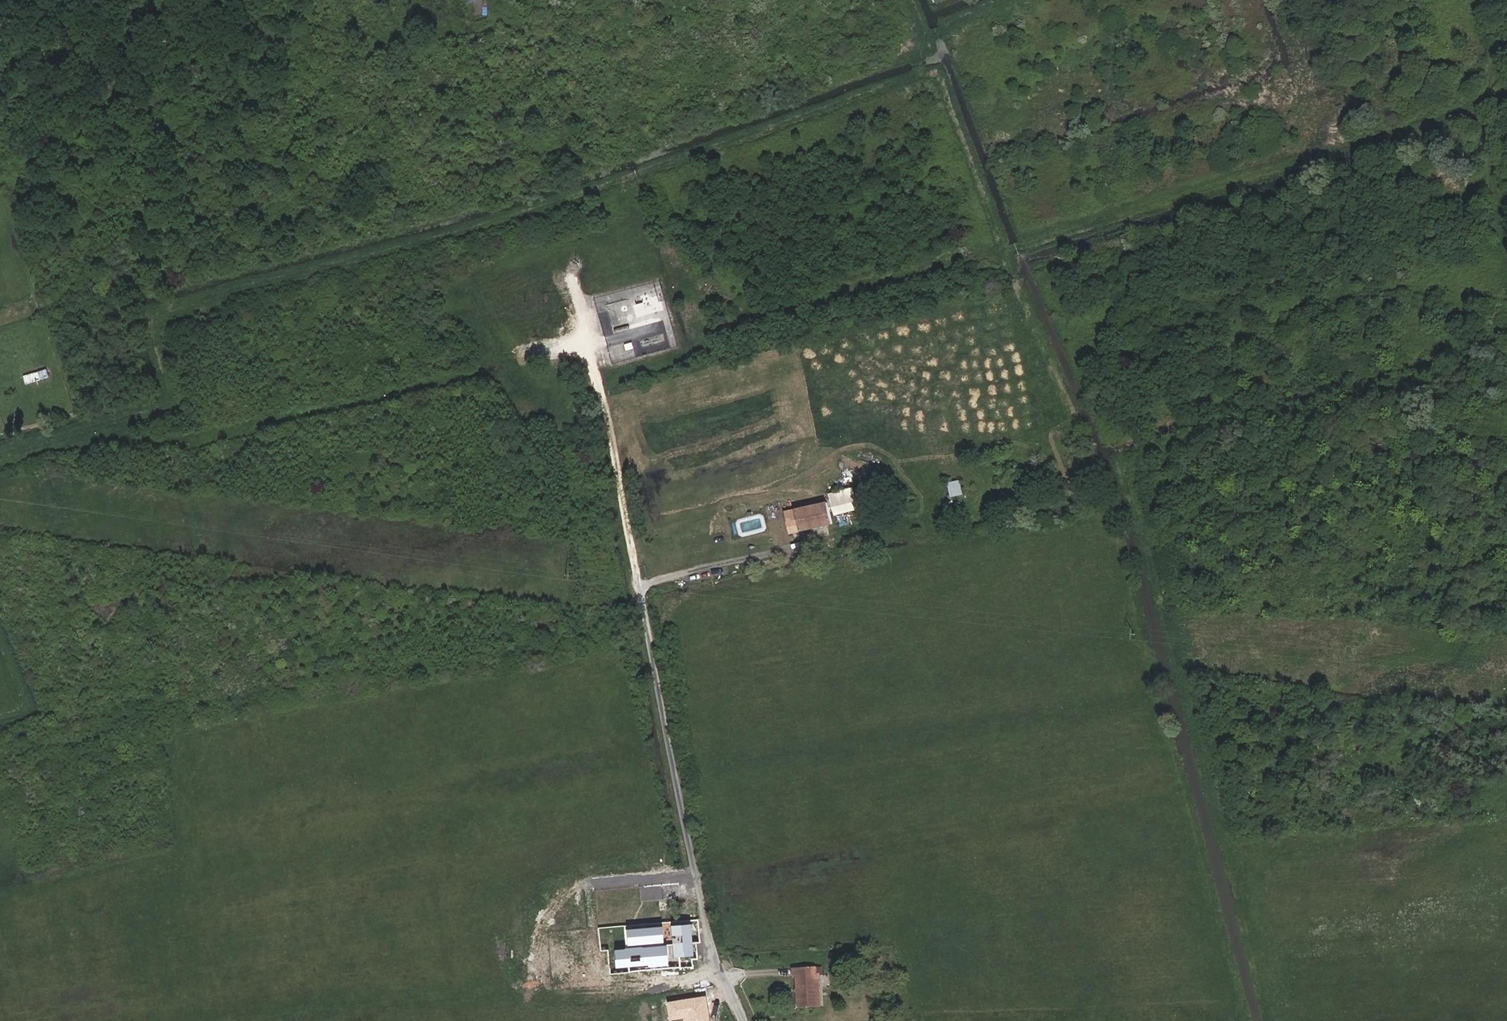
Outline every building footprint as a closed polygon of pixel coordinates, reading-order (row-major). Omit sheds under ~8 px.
[(1482,10),(1491,5),(1488,0),(1477,0),(1482,10)] [(629,345),(608,350),(611,363),(633,358),(629,345)] [(45,371),(21,374),(23,384),(47,380),(45,371)] [(958,480),(945,483),(949,498),(961,495),(958,480)] [(851,503),(849,495),(839,497),(838,493),(829,495),(830,499),(831,507),(851,503)] [(834,523),(831,507),(830,499),(797,506),(803,529),(834,523)] [(702,945),(699,922),(598,931),(601,954),(608,953),(610,976),(693,969),(692,962),(698,962),(697,960),(696,945),(702,945)] [(802,979),(803,1009),(822,1008),(820,976),(817,976),(817,969),(797,970),(798,979),(802,979)]
